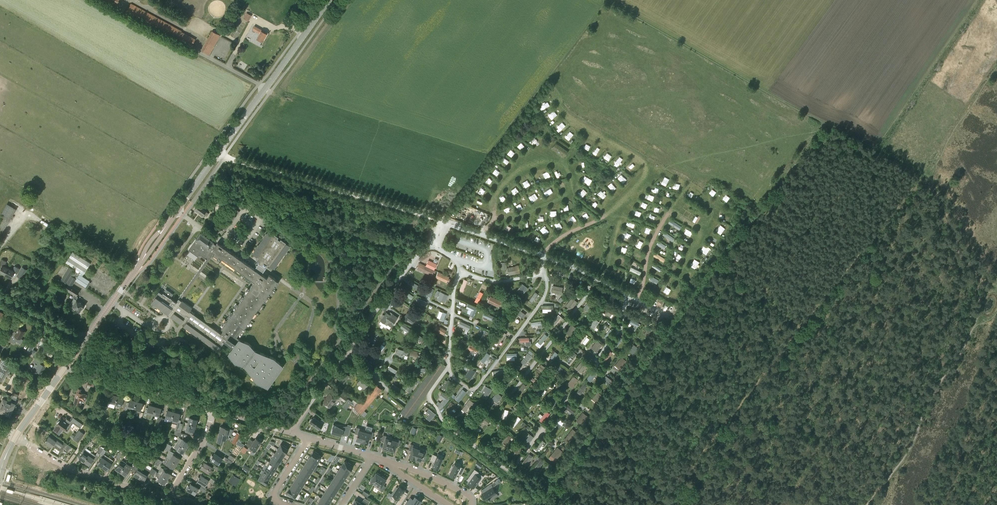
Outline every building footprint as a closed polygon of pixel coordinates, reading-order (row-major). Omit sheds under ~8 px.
[(131,3),(127,10),(178,38),(182,31),(131,3)] [(243,18),(248,21),(251,15),(247,13),(243,18)] [(252,30),(259,33),(256,39),(262,42),(267,34),(264,32),(264,31),(254,26),(252,30)] [(201,50),(209,55),(220,35),(212,30),(201,50)] [(192,46),(195,39),(190,36),(187,43),(192,46)] [(548,108),(553,103),(550,99),(544,104),(548,108)] [(547,115),(551,120),(557,114),(553,109),(547,115)] [(562,123),(557,126),(560,131),(565,128),(562,123)] [(564,138),(567,141),(574,134),(570,131),(564,138)] [(552,148),(564,157),(569,151),(556,142),(552,148)] [(507,152),(511,156),(515,152),(511,148),(507,152)] [(622,162),(621,161),(623,159),(620,156),(614,162),(618,166),(622,162)] [(547,170),(540,174),(544,180),(551,176),(547,170)] [(583,181),(588,178),(585,173),(580,176),(583,181)] [(511,186),(515,191),(519,188),(514,183),(511,186)] [(581,187),(578,192),(585,195),(587,191),(581,187)] [(543,191),(546,196),(553,193),(551,188),(543,191)] [(535,192),(528,196),(531,202),(538,198),(535,192)] [(641,199),(639,205),(647,208),(649,202),(641,199)] [(3,215),(10,219),(16,209),(7,204),(1,214),(3,215)] [(194,210),(200,214),(200,213),(203,215),(205,216),(208,212),(206,211),(198,205),(194,210)] [(222,227),(225,230),(239,211),(235,209),(222,227)] [(3,215),(0,220),(0,236),(10,219),(3,215)] [(679,230),(681,226),(671,219),(668,223),(679,230)] [(542,230),(548,236),(552,232),(546,226),(542,230)] [(686,228),(684,233),(691,236),(693,232),(686,228)] [(171,297),(173,294),(166,289),(162,294),(159,291),(151,302),(168,314),(168,313),(170,314),(171,315),(171,316),(181,323),(184,319),(185,317),(186,318),(188,319),(183,326),(218,350),(224,341),(233,348),(228,354),(233,358),(232,359),(235,362),(239,364),(240,362),(248,369),(248,370),(250,373),(255,376),(254,378),(257,381),(268,387),(270,383),(269,382),(271,379),(272,381),(275,377),(273,376),(276,372),(278,373),(281,369),(279,368),(282,364),(279,362),(275,359),(274,357),(270,356),(269,357),(264,354),(260,352),(259,353),(251,347),(252,346),(249,343),(245,341),(244,342),(239,339),(237,337),(244,327),(245,328),(279,281),(269,274),(267,277),(262,274),(265,269),(266,267),(268,264),(274,268),(290,245),(282,239),(269,230),(253,253),(258,257),(256,260),(259,262),(258,263),(260,264),(259,266),(256,270),(219,243),(217,242),(216,245),(213,243),(213,242),(201,233),(196,239),(188,249),(200,258),(201,255),(207,259),(196,273),(195,276),(176,301),(171,297)] [(674,238),(664,231),(662,234),(672,241),(674,238)] [(664,249),(666,245),(659,241),(657,244),(664,249)] [(701,251),(706,254),(708,251),(710,252),(712,248),(704,244),(701,251)] [(78,273),(82,276),(91,263),(73,251),(66,262),(76,269),(79,271),(78,273)] [(665,258),(655,252),(653,256),(663,262),(665,258)] [(5,275),(9,268),(4,266),(7,261),(2,259),(0,262),(0,264),(2,265),(0,269),(0,272),(5,275)] [(417,268),(431,275),(436,264),(427,260),(424,266),(419,264),(417,268)] [(507,267),(509,274),(520,272),(519,265),(507,267)] [(13,270),(9,268),(5,275),(11,278),(15,272),(17,273),(20,268),(15,266),(13,270)] [(22,279),(27,270),(22,267),(17,276),(22,279)] [(82,276),(78,273),(79,271),(76,269),(75,271),(69,267),(61,279),(69,284),(65,289),(75,295),(73,298),(74,298),(77,300),(78,297),(77,296),(80,291),(73,286),(77,280),(86,286),(89,281),(82,276)] [(640,275),(641,272),(631,267),(629,270),(640,275)] [(689,271),(685,277),(689,280),(693,274),(689,271)] [(435,277),(447,282),(449,277),(438,272),(435,277)] [(463,291),(468,280),(464,279),(459,290),(463,291)] [(411,281),(409,284),(417,289),(419,286),(411,281)] [(517,290),(520,292),(522,290),(524,292),(528,287),(522,283),(517,290)] [(563,287),(563,286),(553,285),(552,292),(562,293),(562,290),(565,291),(566,288),(563,287)] [(411,299),(414,296),(404,289),(402,292),(411,299)] [(529,300),(532,302),(538,293),(535,291),(529,300)] [(618,295),(615,293),(612,291),(607,300),(610,302),(611,301),(614,296),(616,297),(618,295)] [(448,296),(441,292),(437,300),(445,303),(448,296)] [(483,294),(480,292),(475,302),(478,304),(483,294)] [(489,300),(488,302),(499,307),(500,305),(502,306),(503,304),(501,303),(502,301),(490,296),(490,298),(488,297),(487,299),(489,300)] [(566,305),(570,309),(577,301),(572,297),(566,305)] [(85,304),(77,300),(74,298),(70,305),(73,306),(72,307),(76,309),(80,312),(82,308),(83,308),(85,304)] [(589,300),(584,307),(589,311),(594,305),(589,300)] [(469,315),(473,317),(477,308),(468,304),(466,308),(468,310),(471,311),(469,315)] [(600,310),(610,316),(614,310),(604,304),(600,310)] [(511,318),(514,320),(519,314),(523,317),(526,314),(518,308),(511,318)] [(439,320),(443,321),(446,313),(443,312),(439,311),(437,317),(439,318),(439,320)] [(388,323),(388,324),(391,326),(398,317),(393,314),(392,315),(390,313),(389,314),(387,312),(384,316),(384,315),(383,315),(382,317),(383,318),(381,321),(384,323),(386,321),(388,323)] [(410,315),(407,313),(404,318),(407,320),(407,319),(412,323),(416,318),(418,320),(420,317),(417,315),(417,316),(411,312),(410,315)] [(484,312),(482,316),(494,321),(495,317),(484,312)] [(555,324),(561,316),(558,314),(556,317),(555,316),(554,318),(552,322),(555,324)] [(589,325),(593,328),(598,322),(594,318),(589,325)] [(639,322),(630,318),(628,322),(634,325),(632,329),(635,330),(637,326),(639,322)] [(468,329),(469,330),(471,325),(460,320),(458,325),(465,328),(464,332),(466,333),(468,329)] [(541,320),(530,322),(531,326),(537,325),(538,328),(542,327),(541,320)] [(413,330),(402,322),(400,326),(410,334),(413,330)] [(566,332),(571,336),(577,327),(572,324),(566,332)] [(434,329),(443,334),(446,330),(437,325),(434,329)] [(607,339),(613,331),(607,326),(604,330),(607,332),(604,337),(607,339)] [(644,333),(648,337),(654,330),(650,326),(644,333)] [(9,340),(14,343),(15,341),(21,344),(23,339),(21,338),(23,335),(22,334),(24,331),(24,330),(22,329),(21,329),(19,328),(16,332),(14,331),(9,340)] [(494,338),(500,343),(506,333),(501,329),(494,338)] [(413,340),(416,342),(418,339),(423,342),(425,338),(418,333),(413,340)] [(547,336),(544,333),(537,342),(537,341),(535,344),(540,348),(544,342),(543,341),(547,336)] [(587,337),(588,335),(585,333),(578,341),(581,343),(582,342),(585,344),(589,339),(587,337)] [(616,347),(623,338),(619,336),(613,344),(616,347)] [(43,351),(51,356),(53,354),(55,350),(51,347),(53,343),(43,338),(40,342),(44,345),(43,347),(45,348),(43,351)] [(591,347),(597,352),(603,344),(597,340),(591,347)] [(31,353),(33,349),(35,346),(31,343),(27,351),(31,353)] [(467,348),(474,352),(475,351),(477,352),(479,349),(477,348),(470,344),(467,348)] [(629,351),(634,355),(639,348),(634,344),(629,351)] [(569,348),(562,357),(566,360),(570,355),(574,358),(577,354),(569,348)] [(605,355),(609,358),(615,351),(611,348),(605,355)] [(486,352),(481,359),(484,361),(489,354),(486,352)] [(522,358),(525,360),(531,354),(528,352),(522,358)] [(368,354),(365,358),(375,364),(377,360),(368,354)] [(615,364),(621,369),(627,361),(622,356),(615,364)] [(14,364),(3,357),(2,359),(3,360),(2,363),(12,369),(14,364)] [(34,371),(40,374),(41,372),(41,373),(45,365),(41,363),(43,360),(36,357),(33,362),(35,363),(32,368),(35,369),(34,371)] [(576,368),(582,372),(588,363),(583,359),(576,368)] [(2,363),(0,366),(0,368),(8,372),(9,373),(12,369),(2,363)] [(551,371),(554,374),(558,369),(561,371),(564,368),(557,363),(551,371)] [(465,375),(470,379),(476,371),(470,367),(465,375)] [(593,369),(586,379),(590,382),(597,372),(593,369)] [(343,382),(348,375),(349,376),(344,371),(344,372),(339,379),(338,379),(344,383),(343,382)] [(567,384),(572,387),(578,379),(574,375),(567,384)] [(604,378),(611,384),(613,380),(606,375),(604,378)] [(357,382),(364,389),(368,384),(361,378),(357,382)] [(412,378),(405,388),(410,391),(417,380),(412,378)] [(448,379),(442,387),(445,389),(451,381),(448,379)] [(584,382),(576,392),(580,395),(587,385),(584,382)] [(375,383),(365,396),(371,401),(382,389),(375,383)] [(390,386),(399,392),(401,389),(393,383),(390,386)] [(517,391),(520,394),(527,385),(523,383),(517,391)] [(546,388),(543,385),(536,392),(540,395),(541,394),(542,395),(546,391),(545,389),(546,388)] [(483,397),(486,399),(492,389),(485,386),(483,389),(486,391),(485,393),(483,397)] [(74,403),(81,405),(82,400),(85,401),(87,394),(84,394),(84,393),(80,392),(81,391),(81,390),(81,389),(78,388),(77,392),(77,391),(74,403)] [(455,399),(458,402),(466,393),(462,390),(455,399)] [(592,398),(597,403),(603,395),(598,391),(592,398)] [(492,398),(497,402),(502,396),(497,392),(492,398)] [(323,402),(330,407),(337,398),(338,399),(340,397),(335,393),(333,396),(330,393),(323,402)] [(450,399),(442,393),(439,397),(443,400),(440,403),(444,406),(450,399)] [(115,403),(118,395),(111,394),(110,398),(107,397),(104,407),(106,408),(108,402),(109,403),(109,401),(115,403)] [(124,397),(118,395),(115,403),(122,405),(124,397)] [(371,401),(365,396),(354,408),(361,413),(371,401)] [(549,406),(552,409),(559,400),(556,397),(549,406)] [(0,406),(0,411),(6,414),(9,415),(10,415),(11,415),(12,412),(12,411),(15,404),(7,400),(4,398),(3,399),(2,399),(1,402),(2,403),(0,402),(0,405),(0,406)] [(136,401),(130,399),(128,407),(134,408),(136,401)] [(346,409),(351,401),(348,399),(343,406),(346,409)] [(462,409),(465,411),(470,404),(474,408),(477,404),(469,399),(462,409)] [(143,402),(136,401),(133,411),(140,413),(139,417),(141,418),(143,412),(140,411),(143,402)] [(458,406),(451,401),(445,409),(449,412),(452,407),(455,410),(458,406)] [(153,414),(155,406),(149,404),(148,408),(146,407),(143,416),(149,417),(148,418),(150,419),(151,419),(153,414)] [(567,404),(564,407),(573,414),(576,410),(567,404)] [(153,414),(159,416),(161,408),(155,406),(153,414)] [(427,411),(433,417),(436,414),(429,408),(427,411)] [(171,422),(174,411),(168,410),(165,418),(165,420),(171,422)] [(542,422),(550,413),(546,410),(542,415),(540,413),(538,416),(540,418),(539,420),(542,422)] [(177,422),(180,413),(174,411),(171,422),(177,424),(177,422)] [(576,420),(582,424),(588,416),(583,412),(576,420)] [(479,418),(487,425),(491,420),(483,413),(479,418)] [(189,417),(188,423),(197,425),(197,424),(198,420),(197,420),(197,419),(197,418),(193,416),(193,418),(189,417)] [(514,427),(521,418),(518,416),(511,425),(514,427)] [(57,425),(54,430),(57,433),(61,427),(67,431),(73,422),(67,417),(64,421),(61,419),(59,421),(58,421),(57,423),(57,424),(57,425)] [(321,430),(326,423),(321,419),(320,421),(314,417),(312,419),(312,418),(310,421),(310,422),(314,424),(313,425),(316,427),(317,427),(321,430)] [(552,425),(555,427),(559,422),(562,425),(564,422),(558,417),(552,425)] [(73,423),(80,428),(83,423),(76,418),(73,423)] [(342,436),(344,429),(334,424),(331,432),(342,436)] [(472,427),(479,433),(481,430),(474,424),(472,427)] [(227,434),(231,435),(233,429),(229,428),(221,426),(220,432),(227,434)] [(360,428),(356,427),(355,433),(358,434),(356,440),(357,440),(357,441),(361,442),(361,441),(362,441),(365,430),(360,429),(360,428)] [(564,440),(568,443),(576,431),(573,428),(564,440)] [(73,438),(78,442),(84,434),(79,430),(73,438)] [(370,432),(365,430),(362,441),(367,443),(369,437),(372,438),(374,432),(371,431),(370,432)] [(227,434),(220,432),(217,441),(222,443),(223,439),(226,440),(227,434)] [(500,440),(506,445),(512,436),(506,432),(500,440)] [(527,444),(533,436),(530,434),(524,442),(527,444)] [(392,437),(383,435),(382,441),(385,442),(383,447),(384,448),(383,448),(387,449),(388,449),(392,437)] [(49,436),(45,441),(52,447),(54,445),(55,443),(56,444),(54,446),(62,452),(64,448),(67,444),(64,442),(63,444),(57,440),(56,441),(49,436)] [(177,442),(186,448),(189,443),(190,443),(192,440),(187,438),(186,440),(183,438),(182,439),(180,437),(177,442)] [(254,441),(250,439),(246,444),(251,447),(250,449),(255,451),(257,448),(258,448),(260,445),(259,444),(261,441),(261,440),(259,438),(259,439),(256,438),(254,441)] [(397,440),(392,438),(389,449),(390,449),(389,450),(393,451),(394,451),(396,445),(399,446),(401,440),(397,439),(397,440)] [(544,441),(541,439),(533,448),(537,451),(544,441)] [(186,448),(177,442),(175,445),(178,446),(177,449),(183,453),(186,448)] [(514,451),(518,454),(524,447),(520,443),(514,451)] [(84,462),(91,451),(87,447),(88,445),(86,444),(82,448),(85,450),(84,451),(79,458),(82,459),(81,460),(84,462)] [(281,444),(278,449),(285,453),(288,449),(287,447),(284,445),(283,445),(281,444)] [(414,445),(411,444),(409,449),(412,450),(409,456),(410,456),(410,457),(414,459),(414,458),(415,458),(419,448),(414,446),(414,445)] [(551,455),(556,459),(563,451),(558,446),(551,455)] [(428,450),(419,447),(419,448),(415,458),(416,459),(420,461),(420,460),(421,460),(423,455),(426,456),(428,450)] [(102,467),(107,460),(109,457),(104,453),(106,451),(103,449),(100,454),(103,455),(97,463),(102,467)] [(278,449),(275,453),(283,458),(285,453),(278,449)] [(91,451),(84,462),(88,465),(89,464),(89,465),(96,455),(91,451)] [(313,451),(310,456),(318,461),(322,456),(318,454),(319,453),(316,451),(315,452),(313,451)] [(274,452),(271,456),(272,457),(280,462),(283,458),(275,453),(274,452)] [(210,458),(219,464),(222,458),(215,453),(213,456),(212,455),(210,458)] [(180,458),(173,454),(170,459),(177,463),(180,458)] [(441,461),(443,458),(433,454),(430,460),(434,462),(432,466),(435,467),(435,468),(437,469),(438,468),(440,465),(441,465),(442,461),(441,461)] [(525,466),(533,456),(529,454),(521,463),(525,466)] [(310,456),(307,461),(315,466),(318,461),(310,456)] [(177,463),(170,459),(167,457),(163,463),(167,465),(167,464),(174,468),(177,463)] [(272,457),(270,461),(277,466),(280,462),(272,457)] [(131,467),(134,468),(139,460),(137,458),(132,466),(127,463),(125,465),(121,472),(126,475),(131,467)] [(534,468),(537,470),(544,462),(541,459),(534,468)] [(107,460),(102,467),(107,470),(112,463),(107,460)] [(134,474),(139,477),(143,470),(138,467),(142,461),(139,460),(134,468),(136,470),(134,474)] [(268,460),(265,464),(267,466),(274,471),(277,466),(270,461),(268,460)] [(307,461),(304,465),(313,470),(315,466),(307,461)] [(345,461),(342,465),(350,471),(353,466),(351,465),(352,464),(348,462),(348,463),(345,461)] [(461,464),(456,461),(453,466),(452,466),(451,469),(451,470),(449,473),(450,474),(452,476),(453,475),(455,476),(457,472),(458,473),(461,474),(464,468),(461,467),(460,466),(461,464)] [(116,468),(121,472),(125,465),(120,462),(116,468)] [(200,467),(201,467),(211,474),(213,470),(211,469),(212,467),(204,462),(203,464),(202,464),(200,467)] [(304,465),(301,470),(310,475),(313,470),(304,465)] [(342,465),(339,470),(347,475),(350,471),(342,465)] [(149,473),(151,474),(154,469),(152,468),(151,469),(146,466),(143,470),(139,477),(144,480),(149,473)] [(267,466),(264,470),(272,475),(274,471),(267,466)] [(161,467),(158,473),(168,478),(171,473),(161,467)] [(154,469),(151,474),(154,476),(155,474),(156,475),(156,476),(159,477),(158,479),(165,484),(168,478),(158,473),(156,471),(157,471),(154,469)] [(469,482),(468,483),(474,488),(479,481),(480,481),(483,476),(478,473),(479,472),(475,469),(467,480),(469,482)] [(264,470),(261,474),(269,479),(272,475),(264,470)] [(301,470),(298,474),(307,479),(310,475),(301,470)] [(339,470),(336,475),(344,480),(347,475),(339,470)] [(377,473),(376,473),(372,478),(370,481),(373,482),(372,483),(375,485),(381,476),(380,475),(381,475),(377,472),(377,473)] [(261,474),(258,479),(266,484),(269,479),(261,474)] [(298,474),(295,479),(304,484),(307,479),(298,474)] [(196,480),(205,485),(209,480),(201,475),(200,477),(199,476),(196,480)] [(233,475),(231,478),(234,480),(232,483),(236,485),(238,482),(240,478),(233,475)] [(336,475),(333,479),(341,484),(344,480),(336,475)] [(382,476),(381,476),(375,485),(374,486),(382,491),(386,486),(383,484),(386,479),(385,479),(386,478),(382,476)] [(295,479),(292,483),(301,489),(304,484),(295,479)] [(333,479),(330,484),(338,489),(341,484),(333,479)] [(187,489),(195,494),(199,488),(191,483),(189,486),(188,485),(186,488),(187,489)] [(292,483),(290,488),(298,493),(301,489),(292,483)] [(330,484),(327,488),(335,493),(338,489),(330,484)] [(496,493),(492,487),(493,487),(491,484),(483,489),(485,491),(482,493),(482,494),(482,495),(486,500),(485,500),(488,498),(489,499),(490,499),(489,498),(496,493)] [(392,493),(393,494),(393,495),(399,499),(396,503),(399,504),(400,504),(407,494),(404,492),(405,490),(399,486),(398,488),(396,487),(392,493)] [(290,488),(287,492),(295,497),(298,493),(290,488)] [(327,488),(324,493),(332,498),(335,493),(327,488)] [(324,493),(321,497),(329,503),(332,498),(324,493)] [(316,501),(323,504),(328,504),(329,503),(319,496),(316,501)] [(419,504),(422,501),(416,497),(414,496),(410,502),(408,501),(405,504),(406,504),(419,504)]
